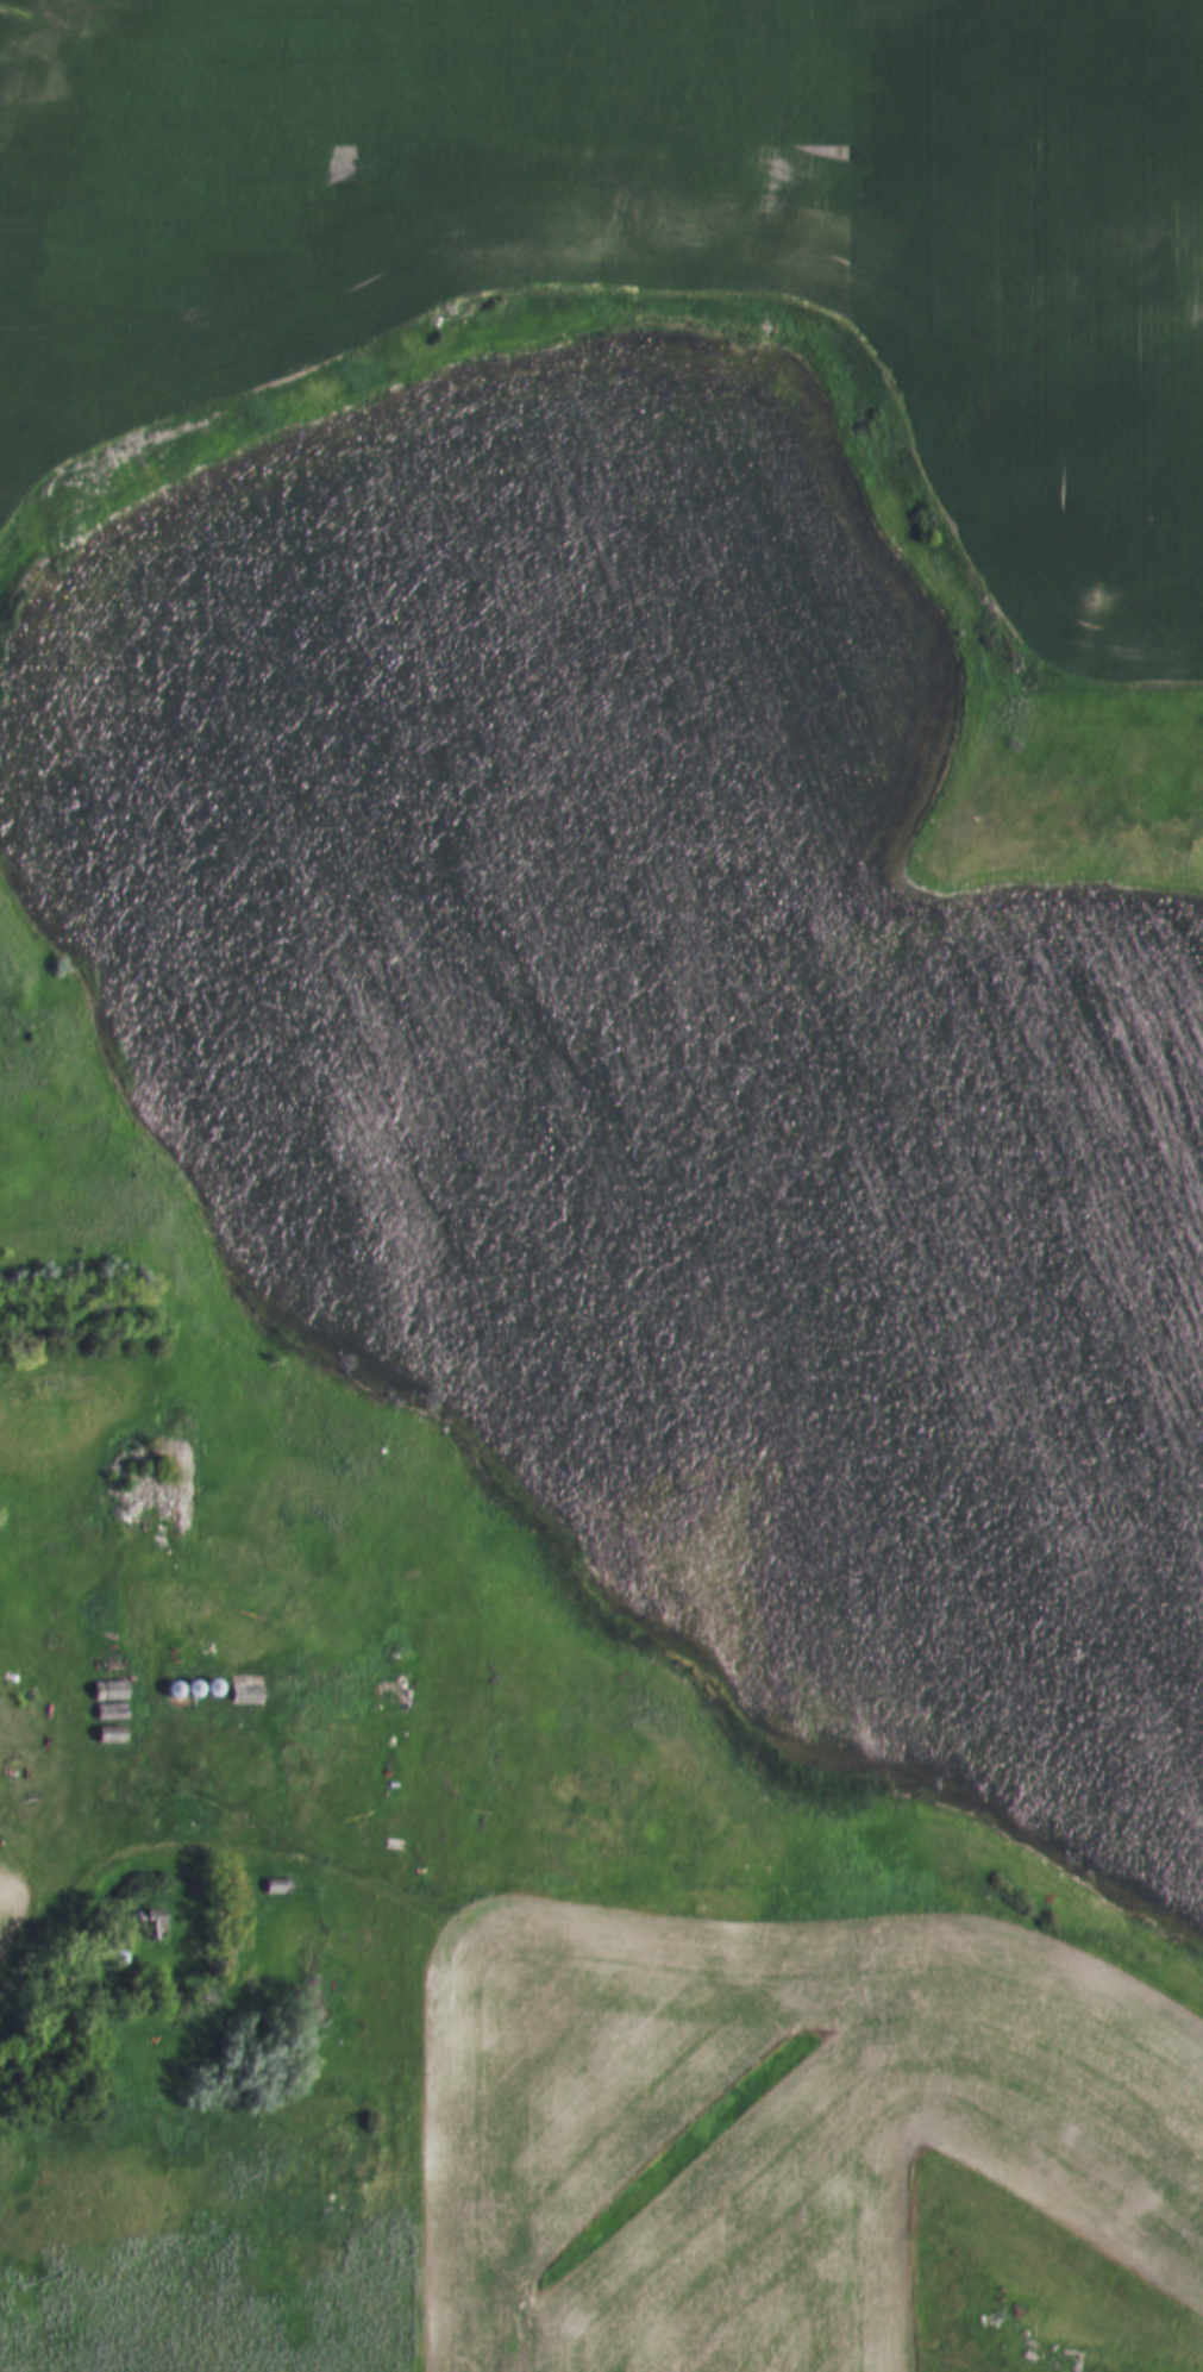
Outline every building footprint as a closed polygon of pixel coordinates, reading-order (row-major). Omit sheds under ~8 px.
[(294,1885),(268,1885),(268,1897),(294,1897),(294,1885)]
